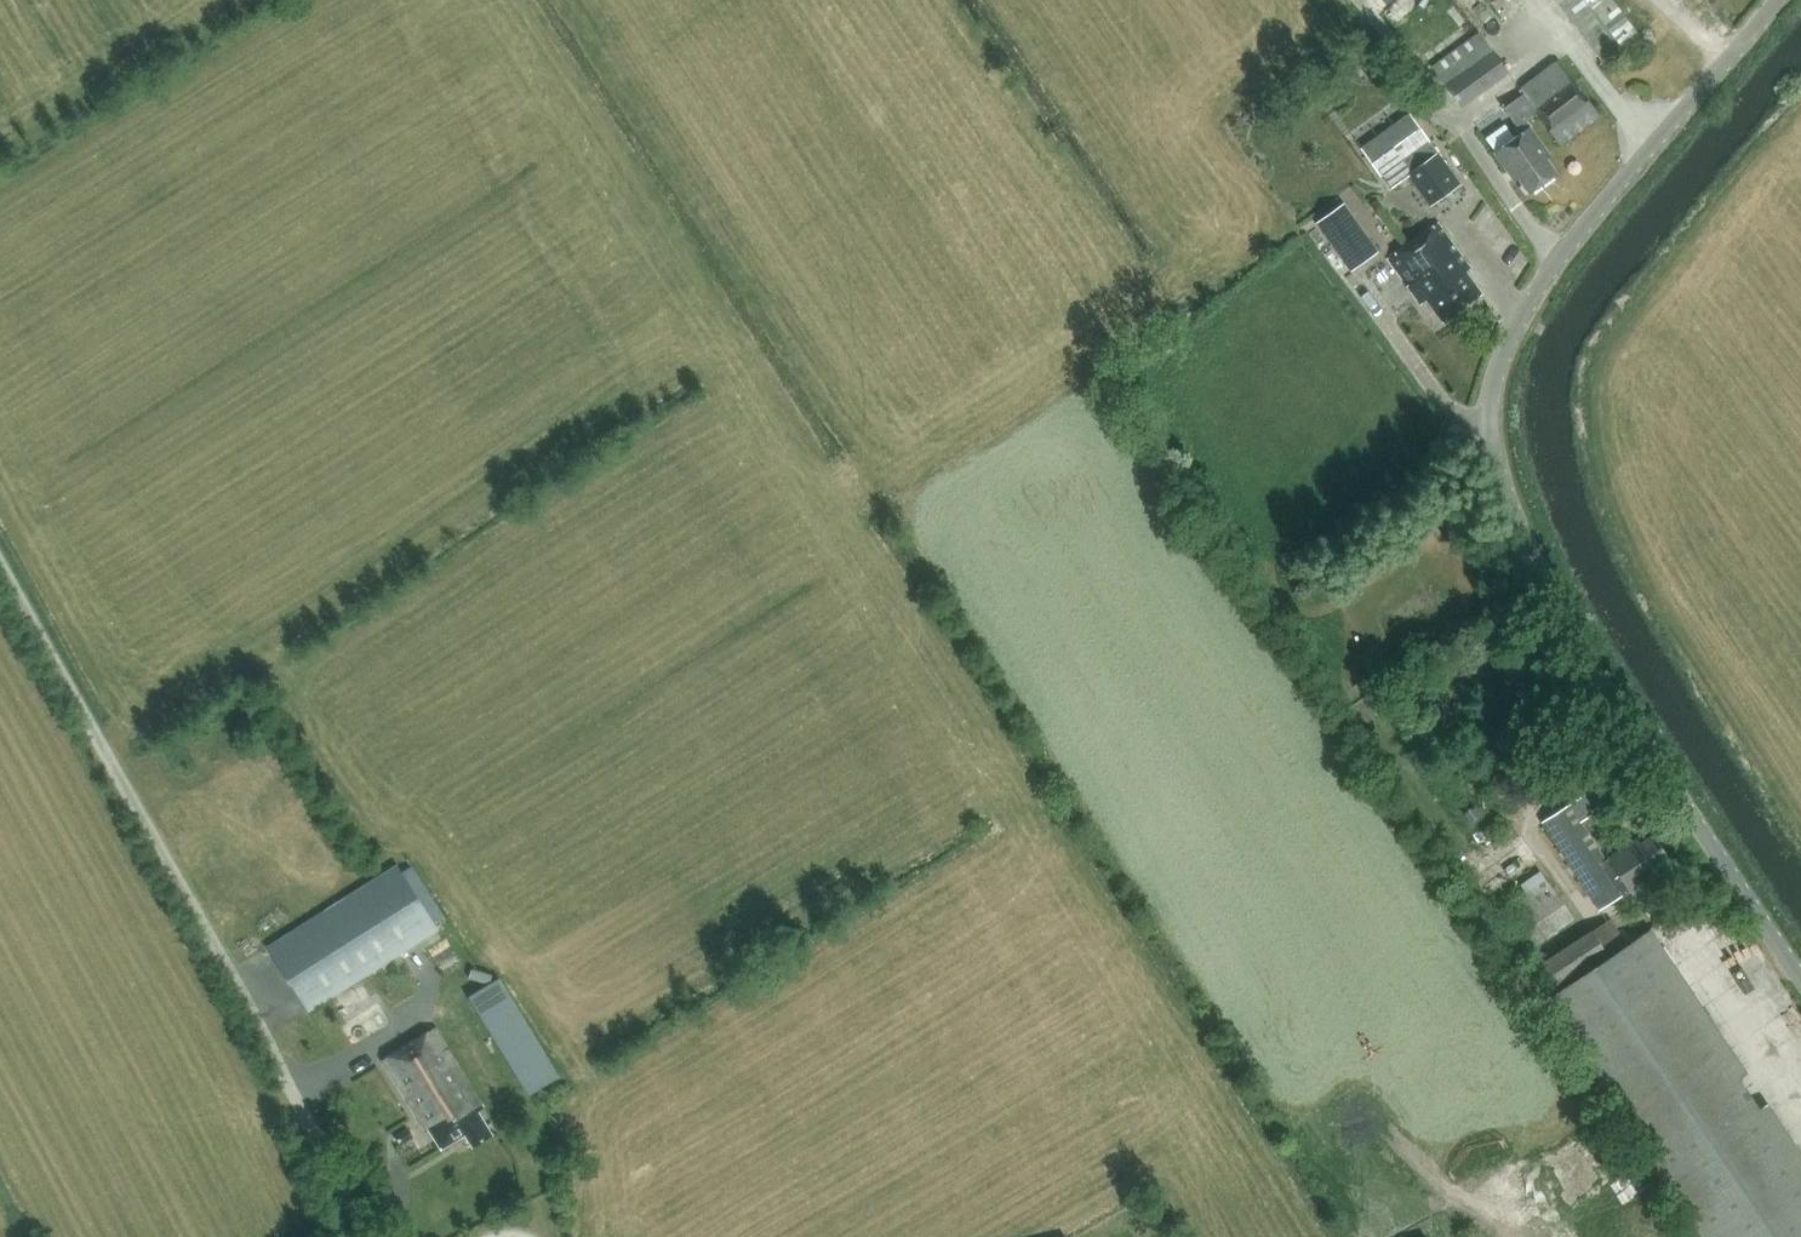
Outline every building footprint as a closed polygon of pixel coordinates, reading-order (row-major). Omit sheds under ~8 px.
[(1638,33),(1612,0),(1557,0),(1603,60),(1638,33)] [(1479,30),(1431,64),(1457,101),(1505,67),(1479,30)] [(1534,111),(1558,144),(1601,114),(1562,60),(1520,90),(1522,93),(1502,107),(1515,125),(1534,111)] [(1431,203),(1459,182),(1408,111),(1360,146),(1390,186),(1409,173),(1431,203)] [(1528,192),(1556,172),(1545,156),(1549,153),(1529,126),(1493,151),(1506,169),(1510,166),(1528,192)] [(1339,203),(1315,220),(1338,252),(1362,235),(1339,203)] [(1441,318),(1479,291),(1463,270),(1469,267),(1439,224),(1388,256),(1420,301),(1426,297),(1441,318)] [(1645,874),(1668,859),(1652,835),(1634,846),(1631,841),(1604,859),(1580,821),(1595,811),(1583,794),(1541,820),(1598,909),(1624,892),(1625,893),(1648,878),(1645,874)] [(268,946),(309,1011),(438,929),(397,864),(268,946)] [(1572,917),(1546,878),(1487,918),(1514,957),(1572,917)] [(1609,955),(1590,928),(1537,964),(1555,991),(1609,955)] [(565,1073),(505,974),(473,994),(533,1092),(565,1073)] [(491,1133),(475,1108),(481,1104),(434,1029),(385,1059),(381,1062),(423,1130),(428,1127),(441,1147),(464,1132),(472,1145),(491,1133)]
